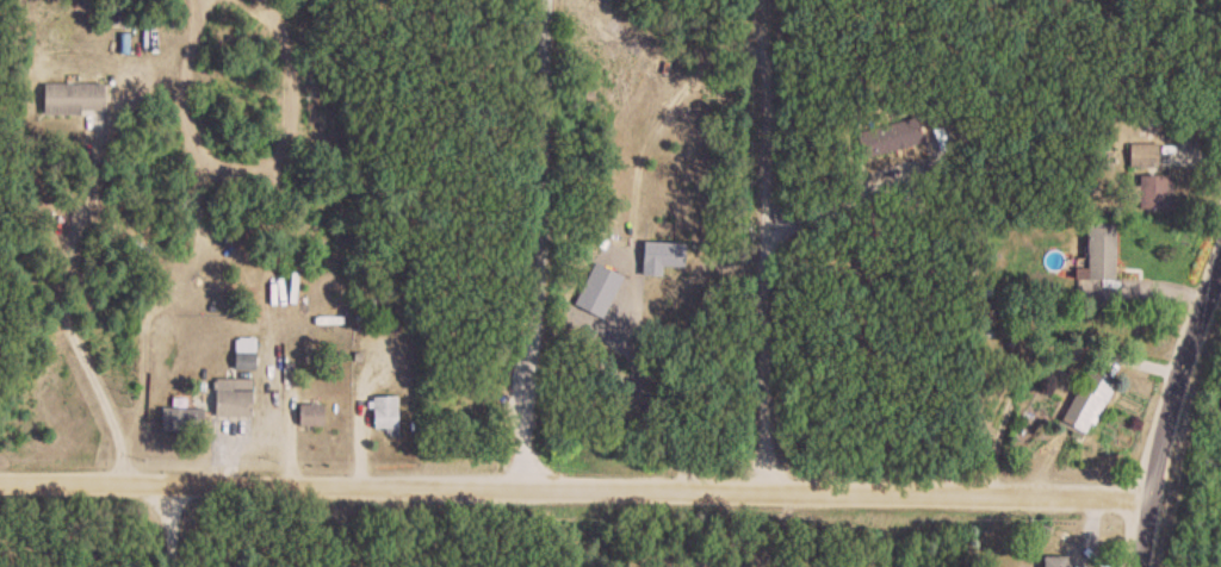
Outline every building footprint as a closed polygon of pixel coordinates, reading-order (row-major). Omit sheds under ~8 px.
[(109,84),(48,84),(48,112),(109,112),(109,84)] [(929,128),(951,124),(946,103),(925,107),(929,128)] [(927,143),(920,119),(862,133),(868,158),(927,143)] [(1132,168),(1162,168),(1162,144),(1132,144),(1132,168)] [(1143,175),(1143,210),(1177,210),(1177,175),(1143,175)] [(1120,223),(1092,223),(1092,281),(1120,281),(1120,223)] [(689,242),(648,242),(648,266),(689,266),(689,242)] [(259,371),(259,339),(239,339),(239,371),(259,371)] [(1066,422),(1093,435),(1120,379),(1093,366),(1066,422)] [(257,416),(257,379),(218,379),(218,416),(257,416)] [(402,396),(375,396),(375,431),(402,431),(402,396)] [(302,427),(328,427),(328,404),(302,404),(302,427)] [(209,409),(165,409),(165,433),(209,433),(209,409)] [(1073,557),(1048,557),(1048,566),(1073,566),(1073,557)]
